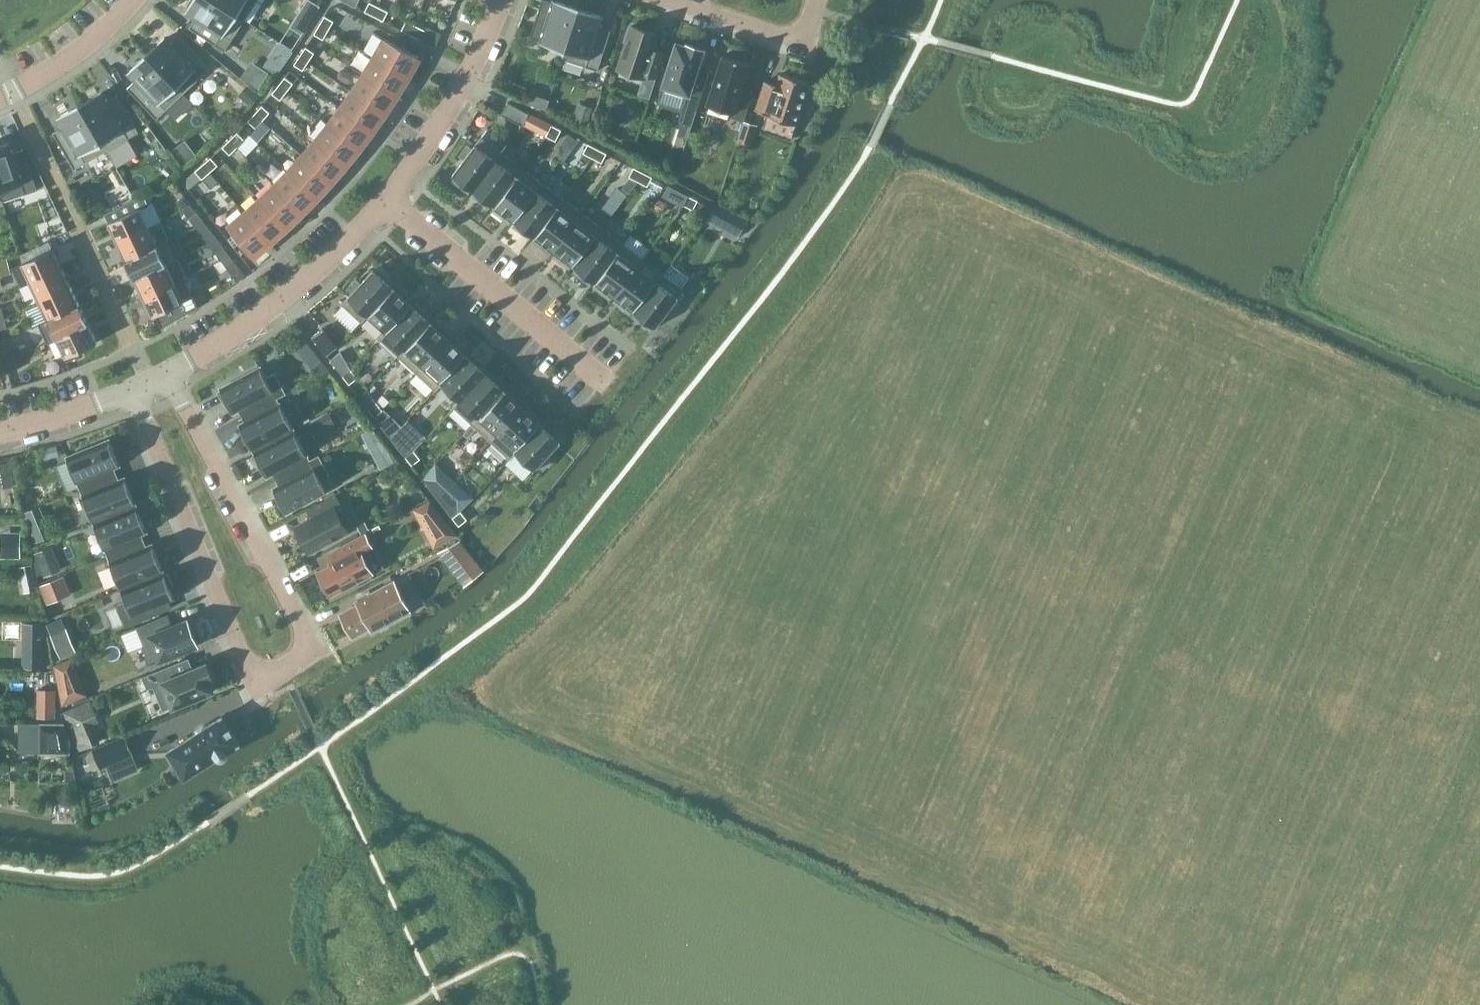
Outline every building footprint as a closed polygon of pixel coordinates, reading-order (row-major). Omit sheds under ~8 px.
[(187,12),(196,18),(190,28),(225,51),(245,20),(215,0),(195,0),(187,12)] [(245,20),(258,0),(215,0),(245,20)] [(290,27),(302,35),(320,6),(310,0),(307,0),(290,27)] [(379,7),(370,2),(365,12),(375,16),(379,7)] [(540,8),(530,37),(565,48),(562,59),(563,59),(579,9),(555,2),(552,12),(540,8)] [(389,12),(379,7),(375,16),(384,21),(389,12)] [(598,71),(611,31),(599,27),(602,17),(579,9),(563,59),(598,71)] [(325,16),(320,25),(329,31),(334,21),(325,16)] [(416,25),(407,21),(402,30),(411,35),(416,25)] [(324,40),(329,31),(320,25),(314,34),(324,40)] [(426,30),(416,25),(411,35),(421,40),(426,30)] [(653,50),(658,35),(632,26),(618,70),(644,79),(645,75),(656,78),(664,54),(653,50)] [(184,94),(211,68),(182,37),(173,45),(166,38),(148,55),(184,94)] [(408,77),(419,57),(386,39),(375,58),(408,77)] [(279,43),(264,66),(277,74),(293,52),(279,43)] [(687,44),(686,46),(677,43),(663,86),(688,95),(685,106),(697,110),(707,80),(697,76),(696,75),(704,50),(687,44)] [(315,53),(307,48),(306,47),(300,56),(309,62),(315,53)] [(148,55),(129,72),(137,80),(128,88),(157,119),(184,94),(148,55)] [(750,64),(723,55),(706,109),(744,121),(754,91),(743,87),(745,81),(744,81),(750,64)] [(300,56),(294,65),(303,71),(309,62),(300,56)] [(397,95),(408,77),(375,58),(365,75),(397,95)] [(255,65),(245,80),(258,89),(268,74),(255,65)] [(765,81),(756,110),(768,114),(767,116),(797,126),(810,84),(780,74),(777,85),(765,81)] [(365,75),(354,92),(385,113),(397,95),(365,75)] [(287,92),(294,84),(285,77),(279,85),(287,92)] [(279,85),(272,94),(281,100),(287,92),(279,85)] [(249,88),(241,98),(251,106),(260,96),(249,88)] [(354,92),(342,109),(373,131),(385,113),(354,92)] [(107,151),(139,133),(118,96),(108,102),(102,93),(81,105),(107,151)] [(529,114),(508,103),(502,114),(523,126),(529,114)] [(579,104),(574,121),(586,125),(591,108),(579,104)] [(81,105),(59,118),(64,127),(54,133),(75,170),(107,151),(81,105)] [(263,121),(270,113),(262,106),(255,114),(263,121)] [(342,109),(330,125),(360,148),(373,131),(342,109)] [(255,114),(248,122),(256,129),(263,121),(255,114)] [(543,121),(537,133),(546,138),(552,125),(543,121)] [(317,141),(342,162),(346,165),(360,148),(330,125),(317,141)] [(552,125),(546,138),(556,142),(562,130),(552,125)] [(678,132),(673,149),(682,152),(688,135),(678,132)] [(238,148),(245,140),(238,133),(230,140),(238,148)] [(453,180),(464,189),(467,185),(474,190),(503,152),(482,136),(472,149),(468,146),(461,156),(465,159),(453,174),(456,177),(453,180)] [(626,136),(622,146),(631,150),(635,139),(626,136)] [(185,140),(172,151),(183,165),(196,155),(185,140)] [(230,140),(223,148),(230,155),(238,148),(230,140)] [(332,182),(346,165),(342,162),(317,141),(304,157),(332,182)] [(2,202),(38,190),(24,149),(13,153),(9,143),(0,146),(0,195),(2,202)] [(584,153),(593,158),(598,149),(588,144),(584,153)] [(593,158),(602,163),(607,154),(598,149),(593,158)] [(492,204),(494,205),(523,167),(503,152),(474,190),(481,196),(478,199),(489,207),(492,204)] [(304,157),(290,172),(317,198),(332,182),(304,157)] [(210,173),(218,166),(212,158),(204,165),(210,173)] [(620,163),(615,171),(624,176),(629,167),(620,163)] [(204,165),(196,172),(202,180),(204,178),(210,173),(204,165)] [(496,207),(494,210),(505,219),(507,215),(514,221),(543,183),(523,167),(494,205),(496,207)] [(629,177),(639,182),(643,172),(634,168),(629,177)] [(302,213),(317,198),(290,172),(276,186),(302,213)] [(639,182),(648,187),(653,177),(643,172),(639,182)] [(527,230),(534,236),(563,198),(543,183),(514,221),(517,222),(514,226),(525,234),(527,230)] [(276,186),(261,200),(286,228),(302,213),(276,186)] [(673,188),(667,198),(680,204),(685,194),(679,191),(673,188)] [(191,205),(184,196),(176,202),(183,211),(191,205)] [(684,205),(694,210),(698,201),(689,196),(684,205)] [(537,237),(534,241),(545,249),(547,245),(555,251),(583,213),(563,198),(534,236),(537,237)] [(261,200),(246,214),(270,242),(286,228),(261,200)] [(717,204),(710,218),(724,226),(732,212),(717,204)] [(107,222),(116,241),(149,226),(140,206),(107,222)] [(189,219),(196,227),(204,221),(197,212),(189,219)] [(573,265),(575,266),(603,228),(583,213),(555,251),(562,256),(559,260),(570,268),(573,265)] [(253,257),(270,242),(246,214),(229,227),(253,257)] [(196,227),(203,236),(211,230),(204,221),(196,227)] [(158,245),(149,226),(116,241),(125,260),(158,245)] [(577,268),(575,271),(585,280),(588,276),(595,281),(623,243),(603,228),(575,266),(577,268)] [(167,240),(158,245),(125,260),(135,280),(167,265),(176,260),(167,240)] [(608,291),(615,296),(644,259),(623,243),(595,281),(597,283),(595,286),(605,295),(608,291)] [(215,252),(222,261),(230,255),(223,246),(215,252)] [(22,264),(12,268),(20,287),(30,282),(62,267),(54,249),(53,249),(25,262),(22,264)] [(222,261),(228,269),(236,263),(230,255),(222,261)] [(622,302),(620,305),(630,313),(633,310),(635,312),(664,274),(644,259),(615,296),(622,302)] [(175,281),(167,265),(135,280),(143,297),(175,281)] [(30,282),(39,300),(71,285),(62,267),(30,282)] [(393,287),(387,282),(390,278),(380,269),(377,272),(374,270),(361,284),(357,280),(348,290),(352,293),(342,305),(361,322),(393,287)] [(672,315),(680,305),(676,302),(685,290),(664,274),(635,312),(642,317),(640,321),(650,329),(653,325),(656,328),(668,312),(672,315)] [(175,281),(143,297),(152,317),(156,315),(162,328),(198,307),(194,297),(184,277),(175,281)] [(39,300),(48,319),(80,303),(71,285),(39,300)] [(393,287),(368,315),(369,316),(386,331),(387,332),(412,305),(411,304),(405,299),(408,295),(398,286),(395,289),(393,287)] [(48,343),(57,339),(89,324),(80,303),(48,319),(39,323),(48,343)] [(386,331),(379,339),(380,339),(398,356),(430,322),(429,321),(424,316),(427,312),(417,303),(414,306),(412,305),(387,332),(386,331)] [(398,356),(417,374),(449,339),(442,333),(445,329),(435,320),(432,323),(430,322),(398,356)] [(98,342),(89,324),(57,339),(68,362),(80,356),(78,352),(98,342)] [(338,347),(323,328),(312,337),(327,356),(338,347)] [(417,374),(435,391),(467,356),(465,354),(468,350),(458,341),(455,345),(449,339),(417,374)] [(329,370),(308,343),(298,351),(319,378),(329,370)] [(3,350),(5,360),(15,358),(13,348),(3,350)] [(467,356),(442,383),(443,384),(445,386),(460,400),(461,400),(486,373),(485,372),(479,367),(482,364),(473,355),(470,358),(467,356)] [(5,360),(7,371),(17,369),(15,358),(5,360)] [(337,368),(343,376),(352,370),(345,361),(337,368)] [(238,409),(242,416),(277,398),(286,394),(275,373),(266,378),(261,369),(218,392),(225,404),(228,402),(233,412),(238,409)] [(343,376),(350,385),(358,378),(352,370),(343,376)] [(454,408),(472,425),(505,390),(502,388),(505,385),(496,376),(493,379),(486,373),(454,408)] [(472,425),(491,442),(523,407),(517,401),(520,398),(510,389),(507,392),(505,390),(472,425)] [(367,390),(360,398),(368,408),(376,402),(367,390)] [(241,426),(253,448),(292,427),(277,398),(242,416),(246,424),(241,426)] [(368,408),(374,417),(383,410),(376,402),(368,408)] [(491,442),(510,459),(542,424),(539,422),(543,419),(533,410),(530,413),(523,407),(491,442)] [(389,418),(383,410),(374,417),(381,425),(389,418)] [(329,413),(310,423),(314,429),(333,419),(329,413)] [(536,470),(539,466),(543,469),(552,460),(548,456),(561,442),(558,439),(561,436),(551,427),(548,430),(542,424),(510,459),(510,460),(517,452),(536,470)] [(374,428),(362,434),(368,445),(380,439),(374,428)] [(399,431),(392,438),(400,449),(408,442),(399,431)] [(256,453),(267,475),(272,472),(276,480),(310,462),(310,461),(295,433),(256,453)] [(81,489),(117,474),(114,466),(119,464),(110,441),(68,459),(81,489)] [(400,449),(406,457),(414,451),(408,442),(400,449)] [(57,446),(42,451),(45,461),(60,456),(57,446)] [(406,457),(413,465),(421,459),(414,451),(406,457)] [(319,456),(310,461),(310,462),(276,480),(280,487),(275,490),(286,511),(326,490),(321,481),(330,476),(319,456)] [(0,464),(0,477),(12,475),(9,462),(0,464)] [(81,489),(93,519),(135,502),(125,480),(120,482),(117,474),(81,489)] [(431,489),(437,498),(446,491),(439,483),(431,489)] [(437,498),(444,506),(452,499),(446,491),(437,498)] [(348,524),(349,520),(345,513),(341,512),(338,513),(335,507),(341,504),(336,494),(307,510),(311,518),(295,527),(309,554),(349,533),(345,525),(348,524)] [(430,501),(418,507),(432,532),(448,523),(430,501)] [(108,556),(144,541),(141,533),(147,531),(137,508),(95,525),(108,556)] [(468,520),(461,511),(453,518),(459,526),(468,520)] [(365,522),(357,526),(361,533),(369,529),(365,522)] [(43,526),(31,530),(36,543),(48,538),(43,526)] [(365,534),(328,554),(333,563),(318,572),(331,597),(359,581),(361,584),(371,579),(370,576),(373,574),(367,562),(378,556),(365,534)] [(108,556),(120,586),(162,569),(153,546),(147,548),(144,541),(108,556)] [(443,550),(454,565),(471,556),(459,542),(443,550)] [(20,545),(1,545),(1,559),(20,559),(20,545)] [(51,548),(36,554),(36,556),(44,575),(45,577),(60,571),(51,548)] [(31,565),(19,568),(20,574),(32,571),(31,565)] [(174,597),(170,588),(174,587),(168,573),(123,592),(127,601),(118,605),(127,627),(172,608),(168,599),(174,597)] [(358,604),(340,614),(353,638),(371,628),(373,632),(410,612),(394,581),(357,601),(358,604)] [(50,584),(40,588),(47,607),(58,602),(50,584)] [(163,617),(138,628),(145,645),(152,662),(159,660),(159,661),(196,646),(196,644),(198,643),(197,640),(199,639),(193,624),(191,625),(189,622),(187,623),(186,620),(167,628),(163,617)] [(127,650),(143,645),(137,627),(122,633),(127,650)] [(47,669),(47,641),(28,642),(29,670),(47,669)] [(72,644),(57,651),(60,660),(76,653),(72,644)] [(214,691),(210,680),(213,679),(206,664),(177,676),(172,665),(143,677),(148,689),(163,683),(173,708),(214,691)] [(79,678),(58,686),(62,707),(87,697),(79,678)] [(90,702),(63,713),(69,727),(96,716),(90,702)] [(240,743),(222,716),(168,752),(185,779),(240,743)] [(40,755),(70,755),(64,724),(40,724),(40,755)] [(95,733),(74,741),(79,751),(99,743),(95,733)] [(134,754),(126,736),(92,750),(100,769),(134,754)] [(65,770),(65,782),(75,782),(73,771),(65,770)]
